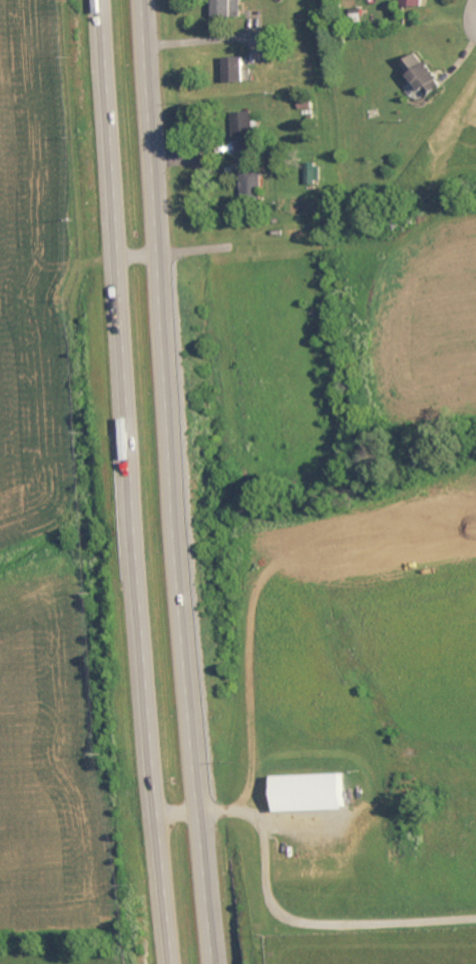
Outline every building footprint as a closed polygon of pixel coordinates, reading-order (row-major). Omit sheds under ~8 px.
[(244,0),(239,0),(219,0),(219,19),(244,20),(244,0)] [(426,0),(406,0),(406,8),(426,8),(426,0)] [(435,99),(448,87),(419,55),(406,67),(435,99)] [(249,59),(230,59),(231,84),(250,83),(249,59)] [(239,155),(258,154),(256,113),(237,114),(239,155)] [(323,184),(323,168),(308,169),(309,185),(323,184)] [(245,171),(245,197),(265,198),(265,171),(245,171)] [(351,811),(350,775),(281,777),(282,814),(351,811)]
